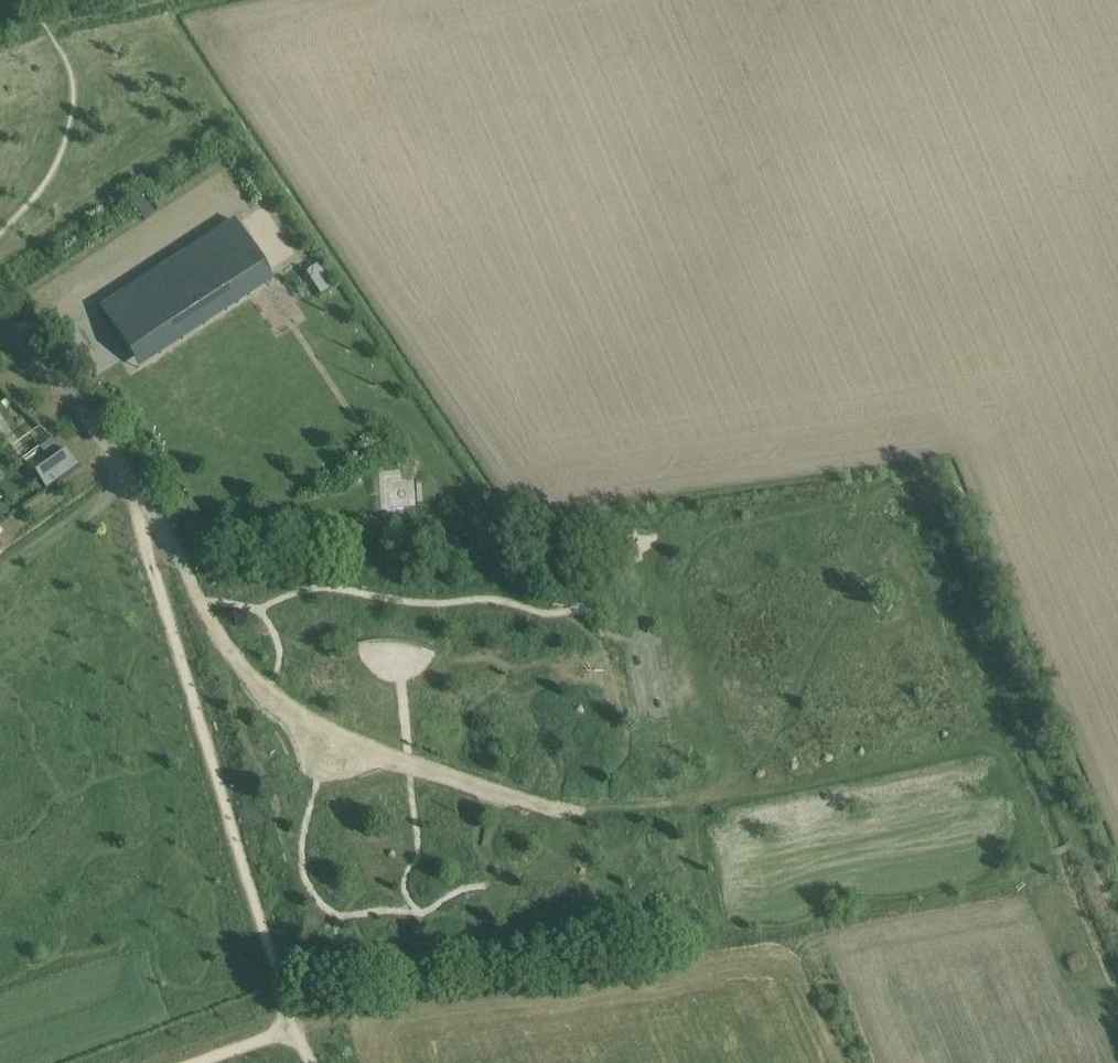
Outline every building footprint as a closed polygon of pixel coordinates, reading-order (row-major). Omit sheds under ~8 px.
[(192,215),(181,199),(172,205),(183,221),(192,215)] [(234,220),(99,308),(129,355),(264,266),(234,220)] [(334,257),(316,269),(333,294),(351,282),(334,257)] [(49,463),(34,474),(45,490),(78,466),(51,439),(39,448),(49,463)] [(22,474),(17,482),(27,482),(22,474)]
